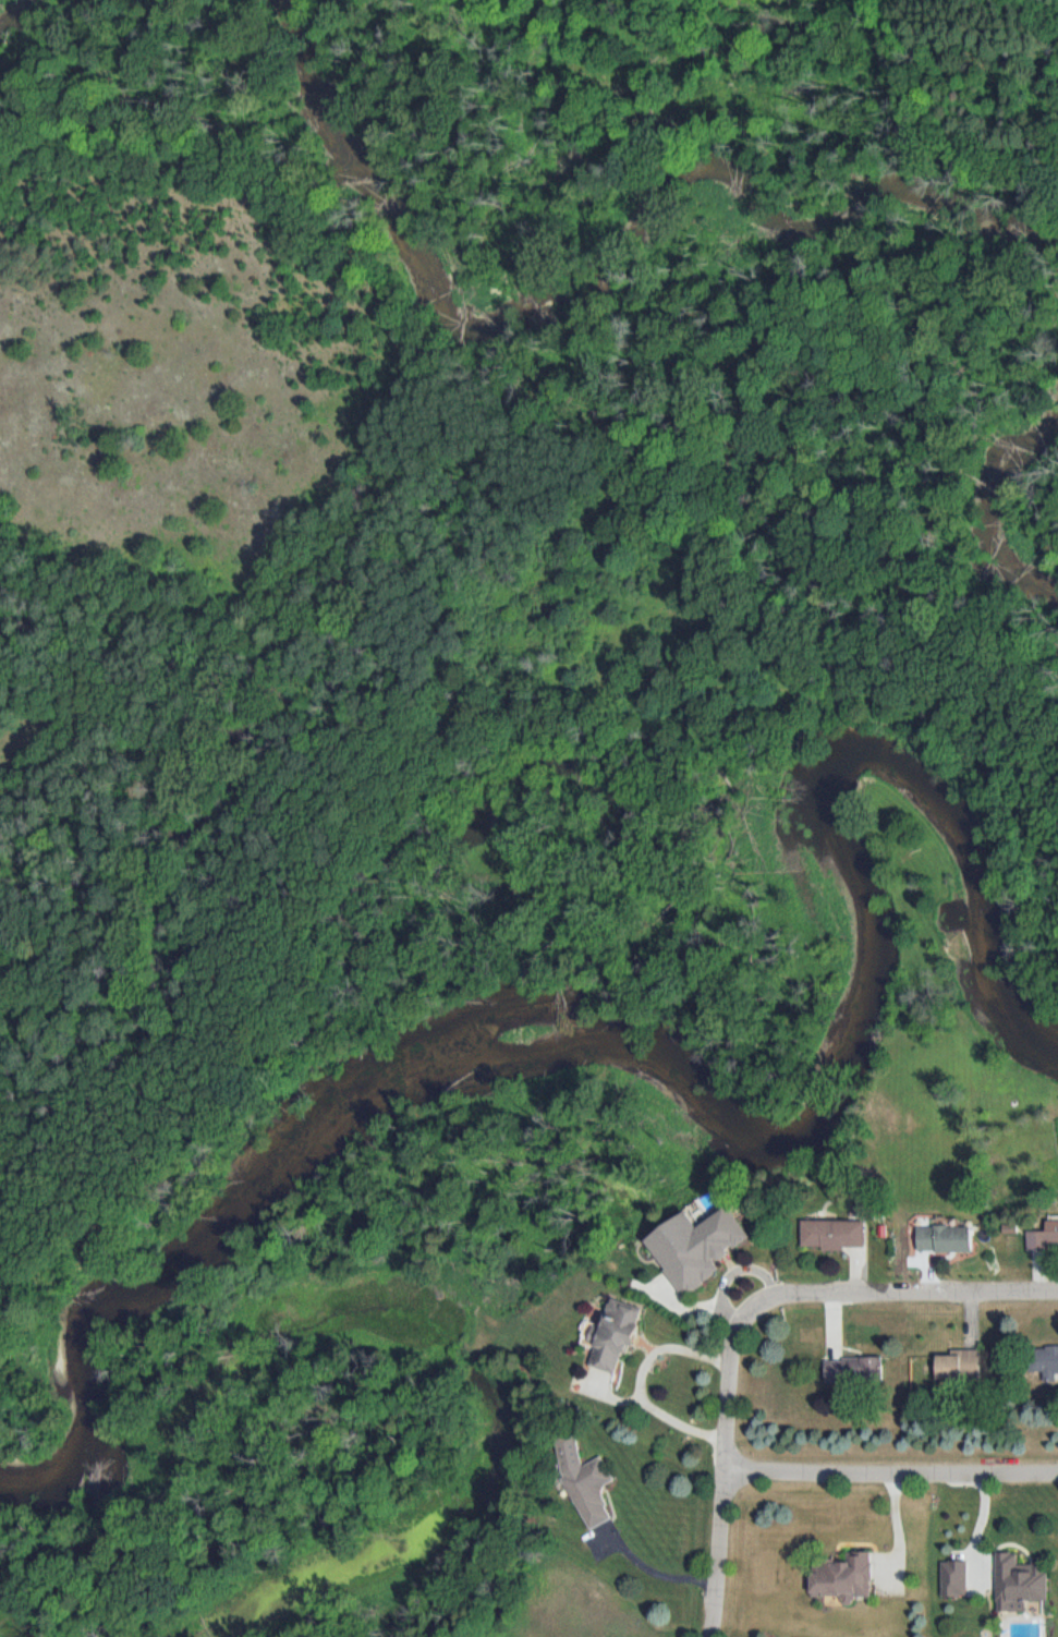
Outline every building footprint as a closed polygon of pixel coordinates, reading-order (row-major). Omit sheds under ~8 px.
[(701,1229),(691,1213),(665,1230),(701,1287),(723,1273),(717,1264),(754,1241),(733,1208),(701,1229)] [(1051,1252),(1051,1244),(1057,1244),(1057,1220),(1048,1220),(1048,1230),(1030,1230),(1030,1252),(1051,1252)] [(868,1222),(805,1221),(805,1250),(867,1250),(868,1222)] [(921,1228),(920,1253),(975,1253),(975,1228),(921,1228)] [(646,1310),(615,1300),(592,1366),(623,1377),(646,1310)] [(1033,1348),(1032,1380),(1057,1380),(1057,1372),(1057,1348),(1033,1348)] [(982,1350),(949,1350),(949,1355),(939,1355),(939,1380),(982,1380),(982,1350)] [(884,1382),(884,1358),(827,1358),(827,1382),(884,1382)] [(566,1480),(593,1532),(615,1520),(610,1510),(609,1504),(606,1498),(604,1488),(617,1481),(605,1458),(591,1465),(584,1466),(579,1433),(559,1436),(566,1480)] [(814,1598),(873,1599),(874,1554),(850,1554),(850,1565),(814,1565),(814,1598)] [(1050,1604),(1049,1566),(1020,1566),(1020,1554),(1002,1555),(1003,1605),(1050,1604)]
